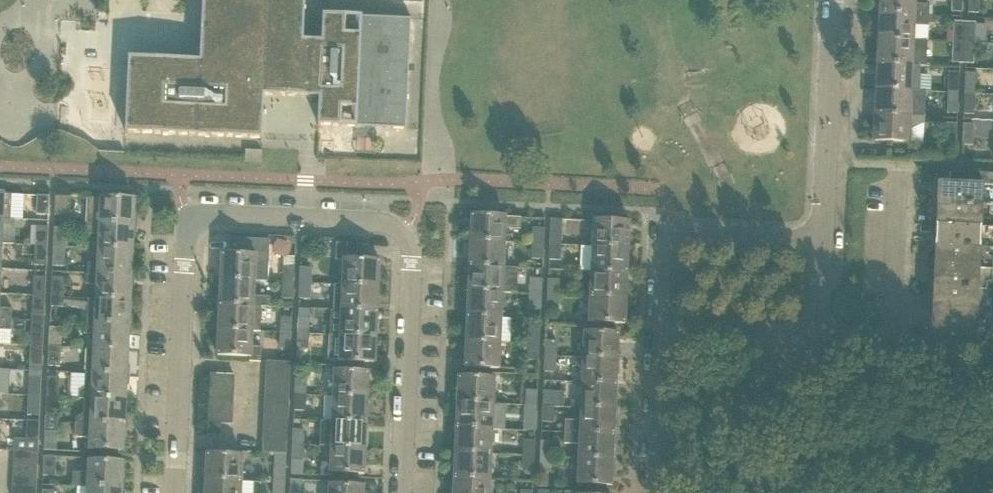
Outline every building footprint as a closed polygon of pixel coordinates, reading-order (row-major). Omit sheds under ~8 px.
[(166,58),(128,56),(125,132),(261,139),(264,95),(319,98),(317,125),(405,129),(411,19),(323,14),(321,41),(303,40),(305,0),(203,0),(200,60),(199,66),(165,64),(165,61),(166,61),(166,58)] [(881,13),(929,15),(929,5),(914,4),(914,0),(881,0),(881,13)] [(951,12),(962,12),(962,0),(951,0),(951,12)] [(968,12),(979,13),(979,0),(968,0),(968,12)] [(881,13),(880,39),(912,40),(913,25),(928,25),(929,15),(881,13)] [(954,21),(953,42),(963,42),(964,22),(954,21)] [(975,22),(964,22),(963,42),(974,43),(975,22)] [(880,39),(878,64),(911,65),(926,66),(927,41),(912,40),(880,39)] [(963,42),(953,42),(952,62),(963,63),(963,42)] [(963,42),(963,63),(973,63),(974,43),(963,42)] [(911,65),(878,64),(877,89),(910,91),(911,65)] [(947,92),(958,93),(959,72),(948,72),(947,92)] [(965,72),(964,93),(975,94),(976,73),(965,72)] [(877,89),(876,115),(924,117),(925,92),(910,91),(877,89)] [(958,93),(947,92),(946,113),(957,114),(958,93)] [(975,94),(964,93),(963,114),(974,114),(975,94)] [(924,117),(876,115),(875,141),(907,142),(908,130),(924,123),(924,117)] [(945,144),(956,144),(957,123),(946,123),(945,144)] [(963,124),(962,144),(973,145),(974,124),(963,124)] [(261,151),(244,150),(244,162),(260,162),(261,151)] [(938,182),(937,204),(990,206),(990,198),(992,198),(992,173),(950,171),(950,183),(938,182)] [(2,219),(10,219),(11,194),(0,193),(0,219),(2,219)] [(49,195),(37,195),(36,214),(48,215),(49,195)] [(68,196),(55,196),(54,215),(67,216),(68,196)] [(88,197),(87,223),(133,225),(134,199),(88,197)] [(937,204),(936,225),(992,227),(992,216),(990,214),(990,206),(937,204)] [(505,227),(520,228),(521,217),(472,214),(471,240),(504,242),(505,227)] [(551,219),(550,245),(561,245),(562,219),(551,219)] [(593,246),(629,248),(630,222),(594,220),(593,246)] [(133,225),(87,223),(86,234),(100,234),(99,250),(132,251),(133,225)] [(935,246),(988,248),(992,249),(992,227),(936,225),(935,246)] [(36,226),(35,245),(47,246),(48,227),(36,226)] [(54,227),(53,246),(65,247),(66,228),(54,227)] [(534,229),(533,244),(544,244),(545,229),(534,229)] [(229,253),(222,253),(221,279),(255,281),(268,281),(270,239),(230,238),(229,253)] [(504,242),(471,240),(470,265),(503,267),(504,242)] [(343,285),(379,286),(380,260),(363,260),(364,244),(336,243),(336,253),(342,260),(344,260),(343,285)] [(544,244),(533,244),(532,259),(543,260),(544,244)] [(47,246),(35,245),(34,265),(46,265),(47,246)] [(561,245),(550,245),(549,260),(560,260),(561,245)] [(65,247),(53,246),(52,266),(65,266),(65,247)] [(592,272),(627,273),(629,248),(593,246),(592,272)] [(934,267),(992,270),(992,266),(992,258),(988,256),(988,248),(935,246),(934,267)] [(88,262),(87,275),(131,277),(132,251),(99,250),(99,263),(88,262)] [(503,267),(470,265),(469,274),(465,274),(464,290),(468,291),(502,293),(503,267)] [(283,282),(294,283),(295,268),(284,267),(283,282)] [(934,267),(933,288),(986,290),(986,282),(992,281),(992,270),(934,267)] [(300,283),(311,284),(311,268),(301,268),(300,283)] [(627,273),(592,272),(591,297),(626,298),(627,273)] [(131,277),(87,275),(87,283),(98,284),(97,300),(130,302),(131,277)] [(32,295),(45,296),(46,277),(33,276),(32,295)] [(52,277),(51,296),(63,297),(64,278),(52,277)] [(255,281),(221,279),(220,304),(253,306),(261,306),(269,307),(269,296),(254,296),(255,281)] [(531,294),(542,295),(543,280),(532,279),(531,294)] [(548,295),(559,296),(559,280),(549,280),(548,295)] [(294,283),(283,282),(283,298),(293,298),(294,283)] [(311,284),(300,283),(299,298),(310,298),(311,284)] [(379,286),(343,285),(335,285),(333,310),(342,310),(378,311),(379,286)] [(986,290),(933,288),(932,309),(991,312),(991,300),(986,298),(986,290)] [(468,291),(467,316),(501,318),(502,293),(468,291)] [(542,295),(531,294),(530,310),(541,310),(542,295)] [(32,315),(31,320),(44,321),(45,296),(32,295),(32,315)] [(559,296),(548,295),(547,310),(558,311),(559,296)] [(63,297),(51,296),(50,316),(62,316),(63,297)] [(626,298),(591,297),(589,322),(625,324),(626,298)] [(97,300),(96,324),(129,326),(130,302),(97,300)] [(219,329),(252,331),(260,332),(261,306),(253,306),(220,304),(219,329)] [(12,320),(12,309),(0,309),(0,320),(12,320)] [(991,312),(932,309),(931,330),(984,332),(985,325),(990,323),(991,312)] [(378,311),(342,310),(341,335),(376,337),(378,311)] [(467,316),(466,341),(500,343),(501,318),(467,316)] [(282,318),(281,333),(292,333),(292,318),(282,318)] [(298,334),(309,334),(309,319),(298,318),(298,334)] [(11,330),(12,320),(0,320),(0,329),(11,330)] [(44,321),(31,320),(30,345),(43,346),(44,321)] [(129,326),(96,324),(84,324),(84,333),(96,334),(95,350),(127,351),(129,326)] [(49,327),(49,346),(61,347),(62,327),(49,327)] [(252,331),(219,329),(217,355),(249,357),(249,361),(261,361),(261,347),(252,346),(252,331)] [(529,330),(529,345),(540,345),(540,330),(529,330)] [(984,332),(931,330),(930,351),(989,354),(990,342),(984,340),(984,332)] [(585,332),(584,358),(618,359),(619,333),(585,332)] [(292,333),(281,333),(280,348),(291,348),(292,333)] [(309,334),(298,334),(297,348),(308,349),(309,334)] [(376,337),(341,335),(330,335),(329,360),(375,362),(376,337)] [(500,343),(466,341),(465,367),(499,368),(500,343)] [(545,356),(556,356),(557,341),(546,341),(545,356)] [(29,365),(42,365),(43,346),(30,345),(29,365)] [(540,345),(529,345),(528,360),(539,360),(540,345)] [(61,347),(49,346),(48,366),(60,366),(61,347)] [(86,349),(86,373),(85,374),(126,376),(127,351),(95,350),(86,349)] [(556,356),(545,356),(544,371),(555,372),(556,356)] [(584,358),(583,383),(616,384),(618,359),(584,358)] [(267,362),(267,374),(290,375),(290,363),(267,362)] [(334,396),(368,398),(369,372),(335,370),(334,396)] [(126,376),(85,374),(85,388),(79,391),(79,399),(84,399),(125,401),(126,376)] [(210,386),(234,387),(234,375),(211,374),(210,386)] [(267,374),(266,386),(289,387),(290,375),(267,374)] [(28,395),(40,396),(41,376),(29,376),(28,395)] [(457,402),(493,404),(494,378),(459,376),(457,402)] [(46,396),(59,397),(60,377),(47,377),(46,396)] [(295,394),(306,395),(307,380),(296,379),(295,394)] [(616,384),(583,383),(582,408),(615,409),(616,384)] [(234,387),(210,386),(210,398),(233,399),(234,387)] [(289,387),(266,386),(266,398),(289,399),(289,387)] [(526,406),(537,406),(538,391),(527,391),(526,406)] [(563,392),(554,392),(544,391),(543,407),(554,407),(554,406),(563,407),(563,392)] [(306,395),(295,394),(294,410),(305,410),(306,395)] [(40,396),(28,395),(27,415),(40,415),(40,396)] [(59,397),(46,396),(45,416),(58,416),(59,397)] [(334,396),(333,421),(367,423),(368,398),(334,396)] [(233,399),(210,398),(209,410),(233,411),(233,399)] [(76,423),(76,424),(124,426),(125,401),(84,399),(84,413),(78,416),(78,423),(76,423)] [(493,404),(457,402),(456,427),(492,429),(493,404)] [(265,404),(265,416),(288,417),(289,405),(265,404)] [(537,406),(526,406),(525,421),(536,421),(537,406)] [(554,407),(543,407),(542,421),(553,422),(554,407)] [(565,420),(565,433),(614,434),(615,409),(582,408),(581,421),(565,420)] [(233,411),(209,410),(209,422),(220,423),(232,423),(233,411)] [(265,416),(264,428),(287,429),(288,417),(265,416)] [(14,450),(38,451),(39,421),(27,420),(26,440),(14,439),(14,450)] [(333,421),(332,446),(365,448),(367,423),(333,421)] [(220,423),(209,422),(208,434),(220,434),(220,423)] [(124,426),(76,424),(75,437),(91,438),(90,449),(123,450),(124,426)] [(456,427),(455,452),(491,454),(492,429),(456,427)] [(264,428),(264,440),(287,441),(287,429),(264,428)] [(293,445),(304,445),(304,430),(293,430),(293,445)] [(57,431),(45,431),(44,450),(56,450),(57,431)] [(614,434),(565,433),(564,443),(580,443),(579,458),(613,460),(614,434)] [(287,441),(264,440),(263,452),(276,453),(286,454),(287,441)] [(524,456),(535,457),(535,441),(525,441),(524,456)] [(541,441),(541,457),(551,457),(552,442),(541,441)] [(304,445),(293,445),(292,460),(303,460),(304,445)] [(365,448),(332,446),(331,463),(321,463),(321,475),(332,476),(332,472),(364,474),(365,448)] [(38,451),(14,450),(13,462),(37,463),(38,451)] [(491,454),(455,452),(454,477),(490,479),(491,454)] [(207,453),(206,479),(241,481),(243,455),(207,453)] [(276,453),(274,483),(285,483),(286,454),(276,453)] [(44,456),(43,475),(55,476),(56,456),(44,456)] [(535,457),(524,456),(523,471),(534,472),(535,457)] [(551,457),(541,457),(540,472),(551,472),(551,457)] [(613,460),(579,458),(578,484),(612,485),(613,460)] [(73,471),(72,487),(77,487),(89,487),(121,489),(122,478),(122,462),(90,461),(89,472),(73,471)] [(37,463),(13,462),(13,474),(37,475),(37,463)] [(13,474),(12,486),(36,487),(37,475),(13,474)] [(454,477),(453,492),(489,492),(490,479),(454,477)] [(205,492),(241,492),(241,481),(206,479),(205,492)] [(291,480),(291,492),(301,492),(302,480),(291,480)] [(274,483),(274,492),(285,492),(285,483),(274,483)] [(364,486),(330,484),(330,492),(363,492),(364,486)]
